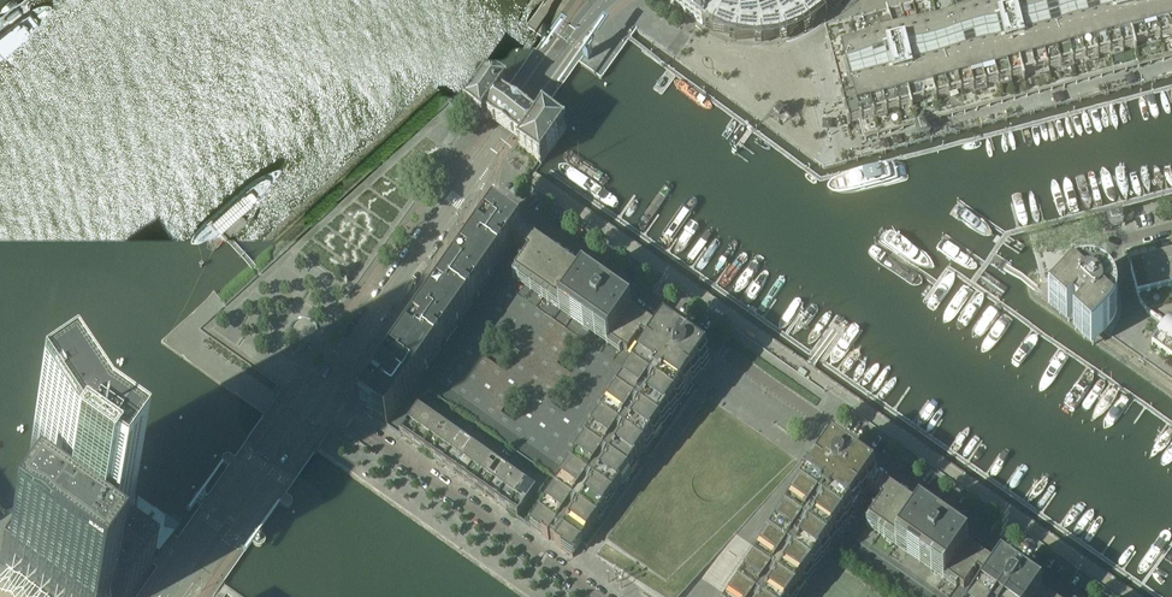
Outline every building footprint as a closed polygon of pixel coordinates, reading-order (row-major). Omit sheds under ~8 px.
[(671,2),(671,3),(702,25),(714,8),(708,3),(710,0),(668,0),(671,2)] [(714,8),(702,25),(713,30),(711,34),(737,38),(736,43),(761,40),(762,45),(786,36),(788,40),(808,25),(811,29),(823,14),(823,13),(830,5),(829,5),(833,0),(794,0),(786,5),(769,11),(752,12),(735,8),(720,0),(714,8)] [(937,9),(935,0),(923,0),(926,12),(889,22),(888,18),(886,18),(887,23),(825,39),(848,126),(862,123),(865,133),(977,104),(1039,88),(1124,65),(1171,53),(1171,0),(972,0),(937,9)] [(544,113),(538,121),(530,116),(519,108),(511,102),(501,95),(507,87),(490,75),(485,82),(466,110),(482,122),(485,118),(496,125),(503,130),(513,138),(521,144),(519,147),(540,163),(565,128),(544,113)] [(554,545),(573,558),(581,545),(587,548),(596,535),(642,469),(637,465),(644,455),(649,459),(697,391),(692,387),(707,365),(495,216),(360,408),(400,436),(419,409),(430,393),(555,481),(525,524),(548,541),(550,539),(555,543),(554,545)] [(1129,268),(1138,301),(1140,305),(1144,311),(1165,327),(1170,320),(1171,318),(1171,257),(1129,268)] [(1066,290),(1057,299),(1048,309),(1049,309),(1067,326),(1073,318),(1078,323),(1083,317),(1085,319),(1073,331),(1091,348),(1090,348),(1091,349),(1105,333),(1109,329),(1114,322),(1114,321),(1115,319),(1116,317),(1116,315),(1117,313),(1117,310),(1117,309),(1116,306),(1116,304),(1116,302),(1115,299),(1113,296),(1113,295),(1111,293),(1110,290),(1108,288),(1105,287),(1103,285),(1102,284),(1099,283),(1097,282),(1095,281),(1093,281),(1091,281),(1089,280),(1085,280),(1083,281),(1081,281),(1078,282),(1076,283),(1074,284),(1073,285),(1066,290)] [(1165,327),(1151,346),(1161,353),(1162,352),(1171,337),(1171,322),(1170,320),(1165,327)] [(1162,352),(1161,353),(1170,359),(1171,356),(1171,337),(1162,352)] [(419,409),(400,436),(411,444),(429,417),(419,409)] [(429,417),(411,444),(421,451),(440,425),(429,417)] [(440,425),(421,451),(432,459),(451,432),(440,425)] [(451,432),(432,459),(443,466),(461,439),(451,432)] [(461,439),(443,466),(453,474),(472,447),(461,439)] [(472,447),(453,474),(464,481),(483,454),(472,447)] [(836,549),(880,486),(833,452),(817,475),(812,471),(764,539),(769,543),(762,553),(757,549),(724,596),(802,596),(836,549)] [(291,497),(259,474),(230,454),(229,454),(227,454),(225,454),(224,455),(223,457),(222,458),(222,460),(223,462),(224,463),(285,506),(287,507),(288,506),(290,506),(291,504),(292,502),(292,501),(292,499),(291,497)] [(483,454),(464,481),(475,489),(493,462),(483,454)] [(139,500),(139,498),(83,459),(66,483),(69,487),(64,490),(54,475),(23,495),(25,498),(21,501),(4,523),(0,528),(0,565),(12,574),(11,576),(24,585),(31,590),(32,588),(45,596),(130,596),(152,565),(150,563),(157,553),(170,534),(174,537),(180,529),(178,528),(139,500)] [(493,462),(475,489),(485,496),(504,469),(493,462)] [(504,469),(485,496),(496,504),(515,477),(504,469)] [(515,477),(496,504),(506,511),(525,484),(515,477)] [(525,484),(506,511),(517,519),(536,492),(525,484)] [(1002,571),(979,555),(880,486),(836,549),(905,596),(983,596),(1002,571)] [(263,535),(232,512),(203,492),(201,492),(199,491),(198,492),(196,493),(195,495),(195,496),(195,498),(195,500),(197,501),(257,544),(259,545),(261,544),(263,543),(264,542),(265,540),(265,538),(264,537),(263,535)] [(1002,571),(983,596),(1039,596),(1002,571)]
